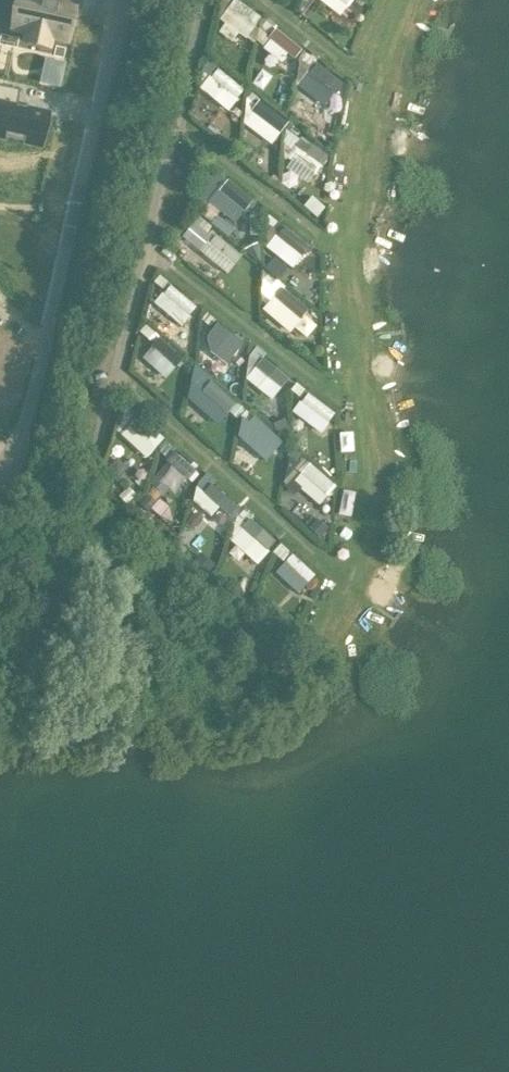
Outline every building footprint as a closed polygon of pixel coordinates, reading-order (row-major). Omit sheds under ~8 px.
[(10,29),(27,33),(26,41),(50,47),(52,38),(67,42),(74,10),(59,7),(59,5),(57,5),(57,6),(45,4),(45,2),(44,2),(43,3),(35,2),(35,0),(16,0),(10,29)] [(229,8),(255,26),(261,18),(236,0),(235,0),(229,8)] [(342,14),(352,0),(323,0),(342,14)] [(268,19),(261,28),(270,35),(277,26),(268,19)] [(271,40),(264,49),(281,62),(288,53),(295,59),(301,51),(276,31),(270,39),(271,40)] [(301,54),(300,61),(310,70),(318,59),(305,49),(301,54)] [(45,59),(40,84),(60,88),(65,62),(45,59)] [(209,59),(204,65),(212,71),(217,65),(209,59)] [(318,65),(310,74),(336,95),(344,85),(318,65)] [(218,70),(211,78),(237,99),(244,91),(218,70)] [(281,85),(279,95),(287,97),(289,87),(281,85)] [(6,139),(7,140),(7,139),(13,140),(13,141),(15,141),(16,141),(16,142),(17,142),(17,141),(24,142),(23,143),(25,144),(25,143),(41,146),(44,135),(45,133),(44,133),(46,124),(47,124),(47,122),(46,122),(48,116),(17,109),(21,91),(0,86),(0,137),(6,139)] [(260,101),(251,94),(246,100),(255,107),(260,101)] [(260,104),(254,112),(280,132),(286,124),(260,104)] [(299,132),(291,126),(286,132),(294,139),(299,132)] [(296,147),(288,158),(314,177),(322,165),(328,157),(302,138),(296,147)] [(229,182),(220,193),(244,212),(253,202),(229,182)] [(312,197),(304,206),(317,217),(325,208),(312,197)] [(269,215),(264,221),(272,228),(280,234),(285,229),(285,228),(277,222),(269,215)] [(198,218),(194,224),(206,234),(211,227),(198,218)] [(280,234),(278,237),(302,257),(309,248),(285,229),(280,234)] [(216,237),(209,245),(235,265),(242,257),(216,237)] [(259,245),(246,251),(257,262),(260,261),(259,245)] [(274,258),(266,269),(279,280),(288,269),(274,258)] [(277,281),(268,275),(263,281),(272,288),(277,281)] [(167,283),(159,276),(154,282),(163,289),(167,283)] [(167,283),(163,289),(167,292),(171,287),(172,286),(167,283)] [(167,292),(164,295),(189,316),(196,308),(171,287),(167,292)] [(283,290),(276,299),(301,320),(308,311),(283,290)] [(201,320),(210,327),(215,321),(206,314),(201,320)] [(217,325),(207,338),(211,353),(227,365),(243,344),(217,325)] [(148,339),(153,333),(145,326),(140,332),(148,339)] [(153,333),(148,339),(154,344),(159,338),(153,333)] [(154,344),(152,346),(176,368),(183,360),(159,338),(154,344)] [(257,347),(250,357),(259,364),(266,354),(257,347)] [(249,358),(246,380),(272,400),(288,380),(263,360),(259,364),(250,357),(249,358)] [(211,383),(203,393),(227,414),(229,412),(235,405),(211,383)] [(299,398),(304,392),(296,385),(291,391),(299,398)] [(308,395),(302,403),(328,423),(335,415),(308,395)] [(235,405),(229,412),(239,420),(241,418),(246,412),(237,403),(235,405)] [(131,422),(136,416),(128,409),(123,414),(131,422)] [(254,419),(246,412),(241,418),(249,425),(254,419)] [(139,417),(122,435),(147,458),(163,440),(139,417)] [(255,419),(248,427),(275,452),(282,444),(255,419)] [(285,420),(274,425),(278,434),(289,430),(285,420)] [(293,447),(305,447),(304,434),(292,435),(293,447)] [(159,448),(167,455),(172,449),(164,442),(159,448)] [(297,465),(302,459),(294,452),(288,458),(297,465)] [(174,453),(167,461),(169,463),(182,474),(189,480),(196,471),(174,453)] [(336,487),(307,462),(299,472),(328,496),(336,487)] [(169,463),(159,473),(172,485),(182,474),(169,463)] [(207,473),(198,483),(206,490),(215,481),(207,473)] [(212,485),(204,494),(230,517),(238,508),(212,485)] [(127,489),(119,497),(127,504),(134,497),(136,495),(129,487),(127,489)] [(149,496),(141,505),(148,511),(156,503),(149,496)] [(246,508),(238,517),(246,524),(254,516),(246,508)] [(238,517),(229,538),(257,564),(275,543),(250,520),(247,524),(246,524),(238,517)] [(317,518),(309,528),(321,538),(329,528),(317,518)] [(180,557),(187,549),(179,542),(173,550),(180,557)] [(281,544),(273,552),(284,562),(292,554),(281,544)] [(206,579),(215,565),(200,554),(190,568),(206,579)] [(293,555),(286,562),(308,583),(314,576),(293,555)]
